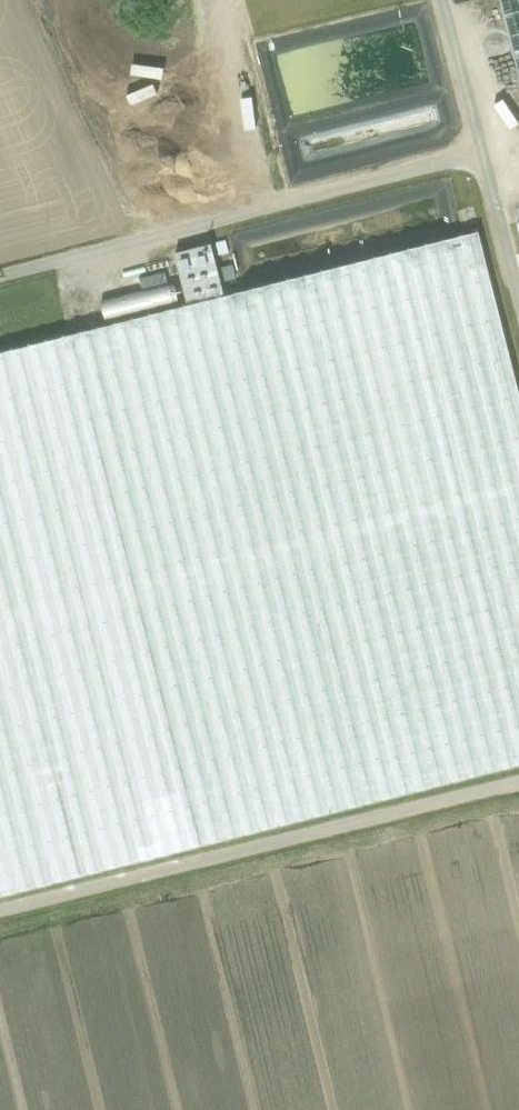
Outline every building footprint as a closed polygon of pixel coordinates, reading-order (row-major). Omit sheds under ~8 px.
[(518,76),(518,0),(500,0),(518,76)] [(423,6),(260,47),(294,181),(443,143),(455,128),(423,6)] [(270,284),(399,794),(518,764),(518,392),(478,231),(270,284)] [(211,244),(175,253),(188,305),(224,295),(211,244)] [(170,268),(129,279),(132,292),(173,282),(170,268)] [(176,282),(101,301),(105,320),(180,301),(176,282)] [(188,305),(63,336),(192,847),(399,794),(270,284),(224,295),(188,305)] [(63,336),(0,352),(0,895),(192,847),(63,336)]
